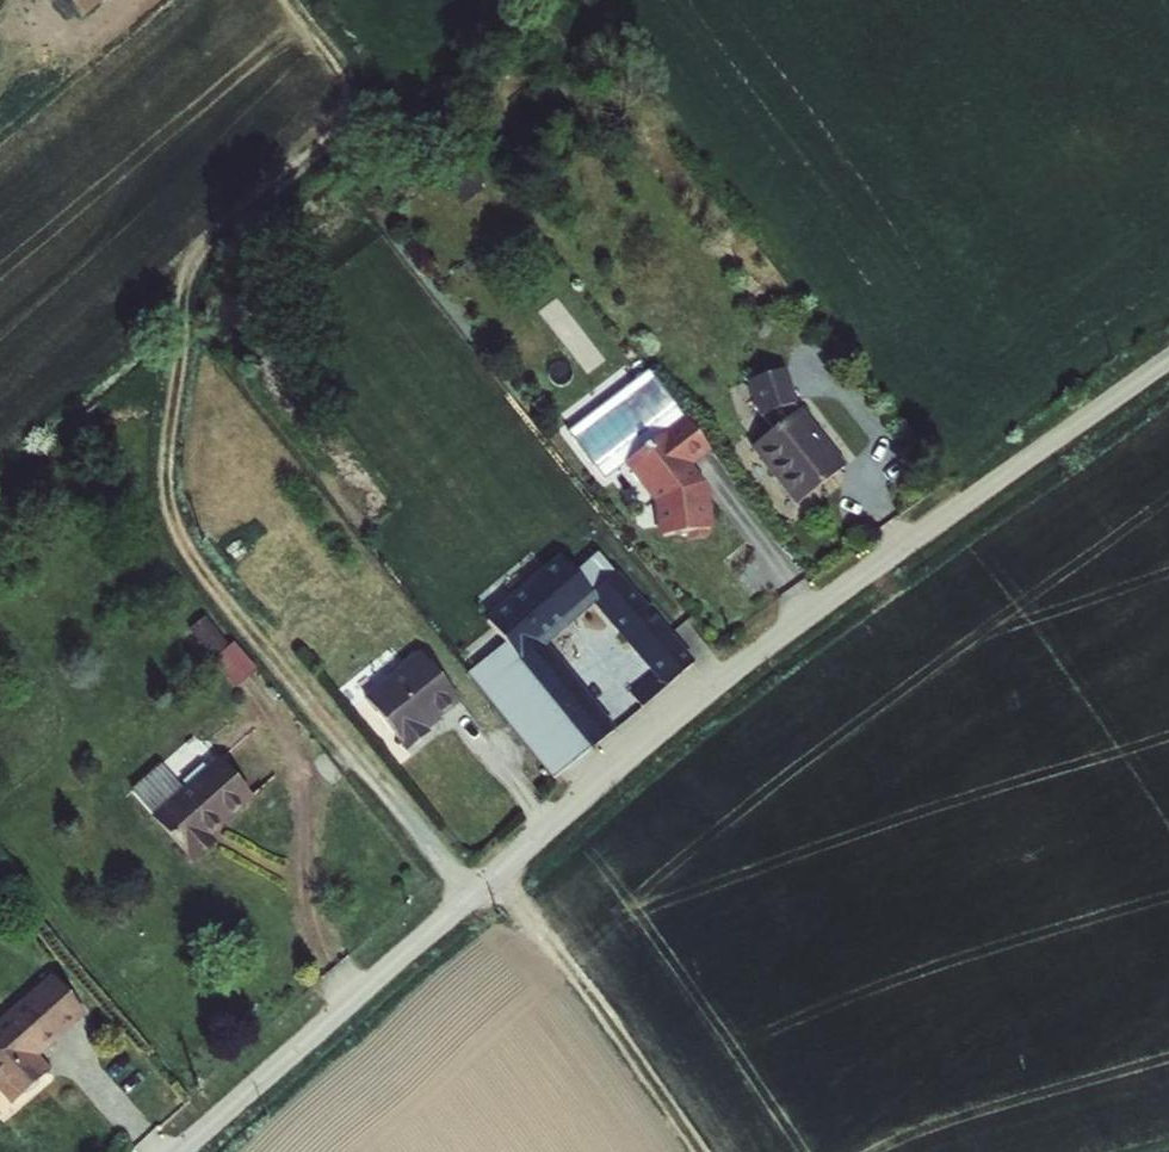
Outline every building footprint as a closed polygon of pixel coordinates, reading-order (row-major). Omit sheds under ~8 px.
[(103,0),(66,0),(81,18),(103,0)] [(626,463),(685,414),(649,367),(567,430),(604,479),(626,463)] [(787,367),(746,380),(758,416),(799,402),(787,367)] [(751,447),(798,505),(847,465),(802,407),(751,447)] [(715,530),(710,488),(707,488),(705,480),(693,464),(711,450),(685,414),(626,463),(654,501),(660,538),(688,534),(689,540),(709,538),(709,530),(715,530)] [(594,591),(616,571),(598,552),(576,571),(594,591)] [(467,673),(554,780),(618,730),(548,643),(594,604),(655,674),(668,688),(697,663),(618,570),(616,571),(594,591),(576,571),(560,553),(484,618),(505,642),(467,673)] [(188,628),(213,659),(229,645),(205,616),(188,628)] [(257,669),(234,642),(229,645),(213,659),(236,687),(257,669)] [(460,701),(419,651),(364,695),(407,752),(431,731),(429,729),(436,723),(435,722),(460,701)] [(668,688),(655,674),(630,695),(642,708),(668,688)] [(150,815),(192,864),(216,841),(211,835),(252,797),(217,757),(182,788),(152,814),(150,815)] [(152,814),(182,788),(160,764),(131,789),(152,814)] [(88,1015),(52,975),(0,1021),(0,1091),(12,1105),(25,1094),(29,1092),(34,1089),(37,1085),(39,1081),(52,1069),(41,1056),(88,1015)]
